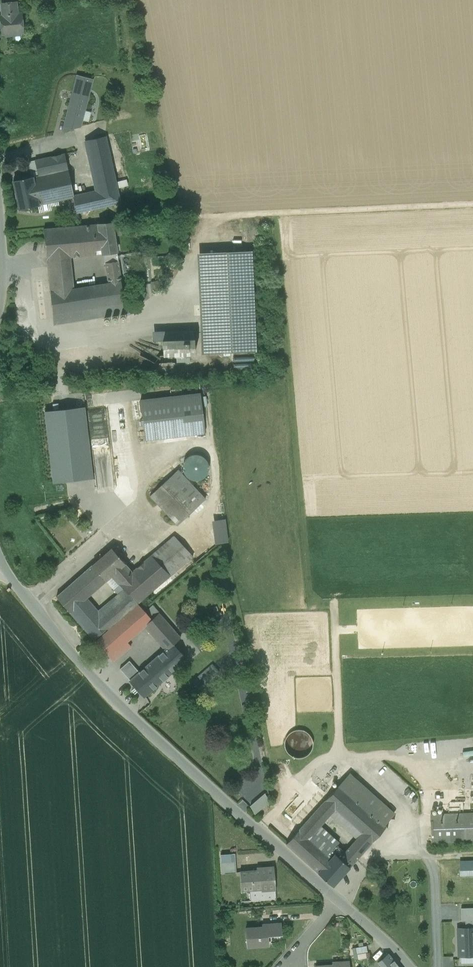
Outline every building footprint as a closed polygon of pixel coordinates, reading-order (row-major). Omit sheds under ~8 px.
[(18,1),(0,3),(1,15),(19,13),(18,1)] [(0,15),(0,19),(2,36),(4,35),(5,37),(21,36),(22,34),(24,34),(22,13),(19,13),(1,15),(0,15)] [(77,76),(62,134),(83,129),(95,81),(77,76)] [(107,136),(84,141),(95,190),(73,195),(74,198),(77,213),(122,204),(107,136)] [(39,175),(12,181),(18,210),(74,198),(73,195),(65,153),(35,160),(39,175)] [(116,221),(44,229),(55,323),(127,315),(116,221)] [(252,252),(198,254),(202,353),(256,351),(252,252)] [(193,328),(152,331),(153,341),(163,340),(194,338),(193,328)] [(194,338),(163,340),(165,357),(176,356),(189,355),(195,354),(194,338)] [(190,362),(189,355),(176,356),(177,363),(190,362)] [(203,393),(141,399),(146,445),(207,439),(203,393)] [(85,407),(44,412),(52,483),(93,478),(85,407)] [(183,472),(185,475),(189,478),(193,480),(197,480),(201,479),(205,476),(207,473),(208,469),(208,465),(207,461),(204,457),(200,455),(196,454),(192,455),(188,456),(185,459),(183,463),(183,467),(183,472)] [(178,469),(149,496),(177,526),(205,499),(178,469)] [(226,519),(211,521),(214,544),(228,542),(226,519)] [(133,571),(118,584),(119,585),(137,603),(193,556),(173,536),(133,571)] [(133,571),(112,549),(92,566),(106,581),(111,576),(118,584),(133,571)] [(137,603),(119,585),(114,590),(117,594),(111,601),(99,612),(87,598),(106,581),(92,566),(57,597),(95,640),(137,603)] [(137,603),(95,640),(114,662),(131,646),(128,642),(144,628),(153,620),(137,603)] [(159,615),(144,628),(165,652),(174,644),(180,639),(159,615)] [(165,652),(146,668),(154,677),(152,679),(158,685),(187,660),(174,644),(165,652)] [(129,661),(120,668),(131,681),(139,674),(129,661)] [(212,663),(196,677),(204,686),(220,672),(212,663)] [(154,677),(146,668),(139,674),(131,681),(145,697),(158,685),(152,679),(154,677)] [(290,755),(294,758),(299,758),(304,757),(308,755),(311,751),(313,747),(313,742),(311,738),(309,734),(305,732),(301,730),(296,730),(292,732),(289,734),(286,738),(285,742),(285,747),(287,752),(290,755)] [(320,826),(330,814),(356,838),(339,858),(350,868),(387,826),(385,824),(394,814),(349,774),(326,800),(300,829),(286,844),(318,873),(332,858),(328,855),(339,843),(320,826)] [(248,810),(255,817),(270,801),(264,795),(248,810)] [(430,810),(430,842),(472,841),(472,809),(430,810)] [(235,854),(220,854),(222,874),(236,873),(235,854)] [(339,858),(335,854),(332,858),(318,873),(333,886),(350,868),(339,858)] [(461,860),(462,870),(472,869),(472,859),(461,860)] [(262,871),(240,872),(241,890),(276,888),(274,867),(262,868),(262,871)] [(465,928),(472,928),(472,908),(461,909),(461,921),(465,921),(465,928)] [(262,926),(245,927),(247,948),(269,946),(268,936),(283,935),(282,922),(262,923),(262,926)] [(456,928),(457,958),(472,958),(472,928),(465,928),(456,928)] [(367,946),(356,947),(357,954),(368,952),(367,946)] [(377,962),(381,966),(398,966),(388,954),(377,962)]
